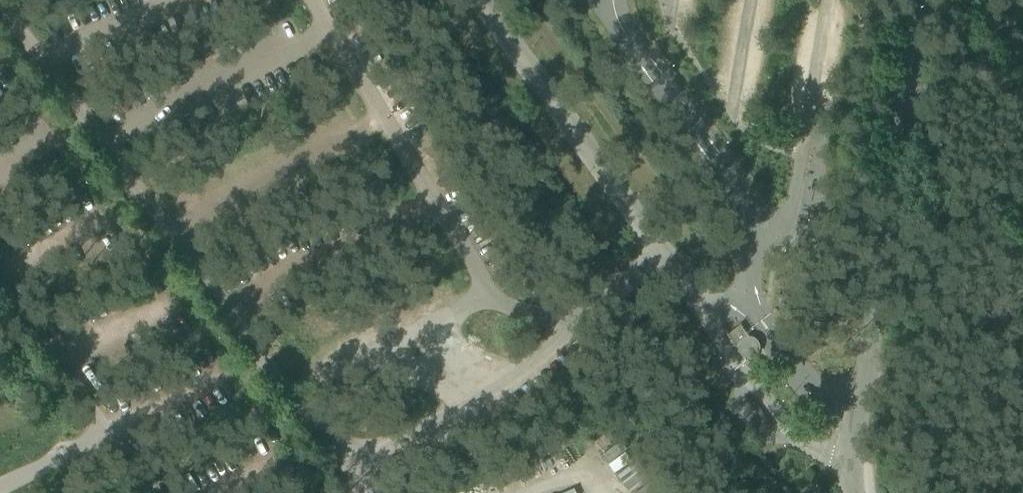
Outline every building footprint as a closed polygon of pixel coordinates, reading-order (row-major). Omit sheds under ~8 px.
[(739,343),(742,347),(742,350),(743,352),(745,354),(748,355),(750,355),(753,354),(755,352),(756,349),(753,348),(753,345),(754,344),(752,342),(750,341),(747,337),(739,343)]
